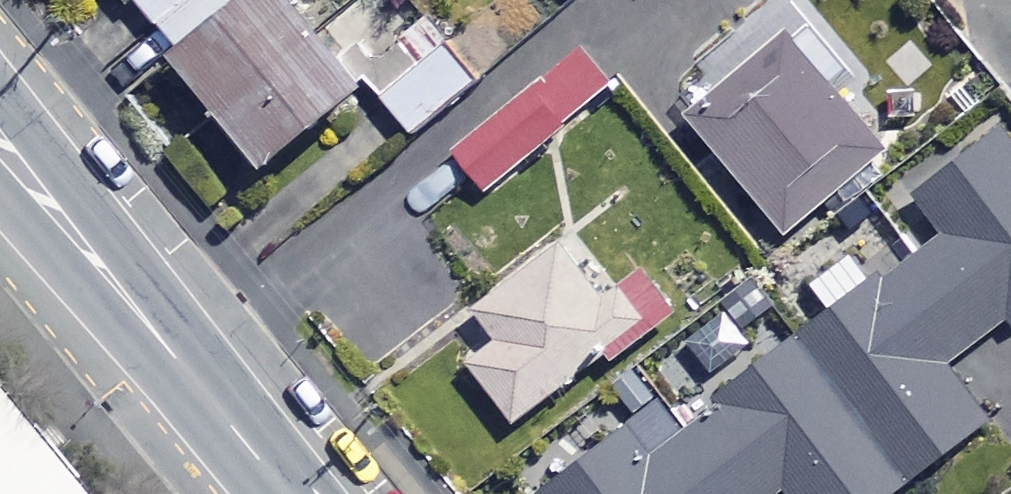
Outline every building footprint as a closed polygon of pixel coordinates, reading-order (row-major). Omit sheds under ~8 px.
[(142,2),(187,57),(180,62),(276,180),(370,103),(287,0),(269,0),(257,9),(250,0),(145,0),(142,2)] [(788,239),(888,160),(821,76),(839,61),(791,0),(673,93),(788,239)] [(483,84),(432,21),(399,48),(417,69),(384,96),(418,137),(483,84)] [(613,90),(584,53),(459,155),(489,191),(613,90)] [(1006,139),(920,208),(948,243),(894,286),(887,277),(806,342),(921,485),(1000,422),(955,366),(1010,321),(1010,146),(1006,139)] [(517,423),(668,318),(643,281),(608,305),(568,247),(480,308),(507,346),(477,366),(517,423)] [(806,342),(658,461),(634,432),(557,493),(786,493),(787,493),(788,493),(910,493),(921,485),(806,342)] [(0,384),(0,493),(92,493),(0,384)]
